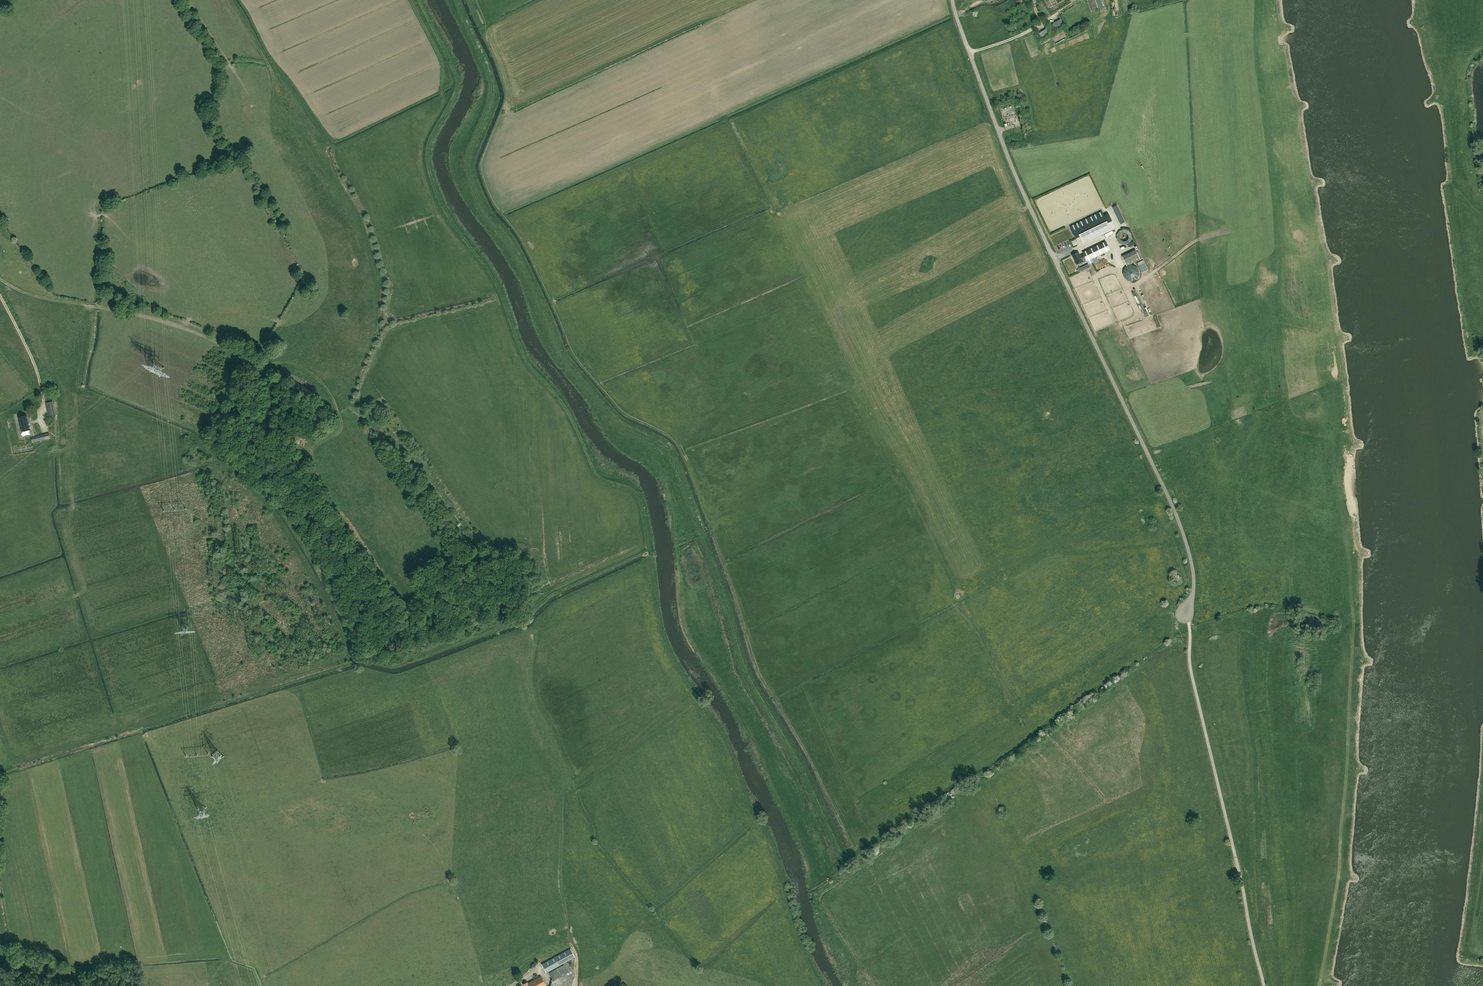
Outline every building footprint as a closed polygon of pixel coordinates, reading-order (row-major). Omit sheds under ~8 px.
[(1101,9),(1104,8),(1101,0),(1088,0),(1092,12),(1101,9)] [(1063,24),(1060,19),(1053,23),(1056,28),(1063,24)] [(1122,223),(1125,222),(1117,205),(1114,207),(1122,223)] [(1102,211),(1070,226),(1076,238),(1080,236),(1084,243),(1115,228),(1108,214),(1104,216),(1102,211)] [(1127,235),(1121,231),(1117,237),(1123,241),(1127,235)] [(1082,263),(1087,260),(1089,264),(1093,262),(1092,259),(1097,257),(1110,250),(1105,241),(1083,252),(1084,254),(1080,256),(1078,252),(1072,255),(1077,265),(1082,263)] [(1136,249),(1122,256),(1127,266),(1140,259),(1136,249)] [(1082,263),(1077,265),(1080,272),(1090,267),(1089,264),(1087,260),(1082,263)] [(1147,270),(1143,260),(1138,263),(1142,272),(1147,270)] [(293,386),(311,397),(314,392),(296,382),(293,386)] [(27,415),(18,417),(22,432),(30,430),(27,415)] [(32,442),(45,439),(44,434),(31,437),(32,442)] [(572,959),(575,957),(570,948),(556,956),(549,960),(547,958),(540,961),(542,964),(546,973),(556,967),(557,968),(548,973),(553,981),(552,981),(551,985),(572,985),(570,982),(573,980),(572,977),(575,975),(568,963),(572,960),(572,959)] [(523,984),(524,985),(544,985),(546,985),(541,976),(528,983),(527,982),(523,984)]
